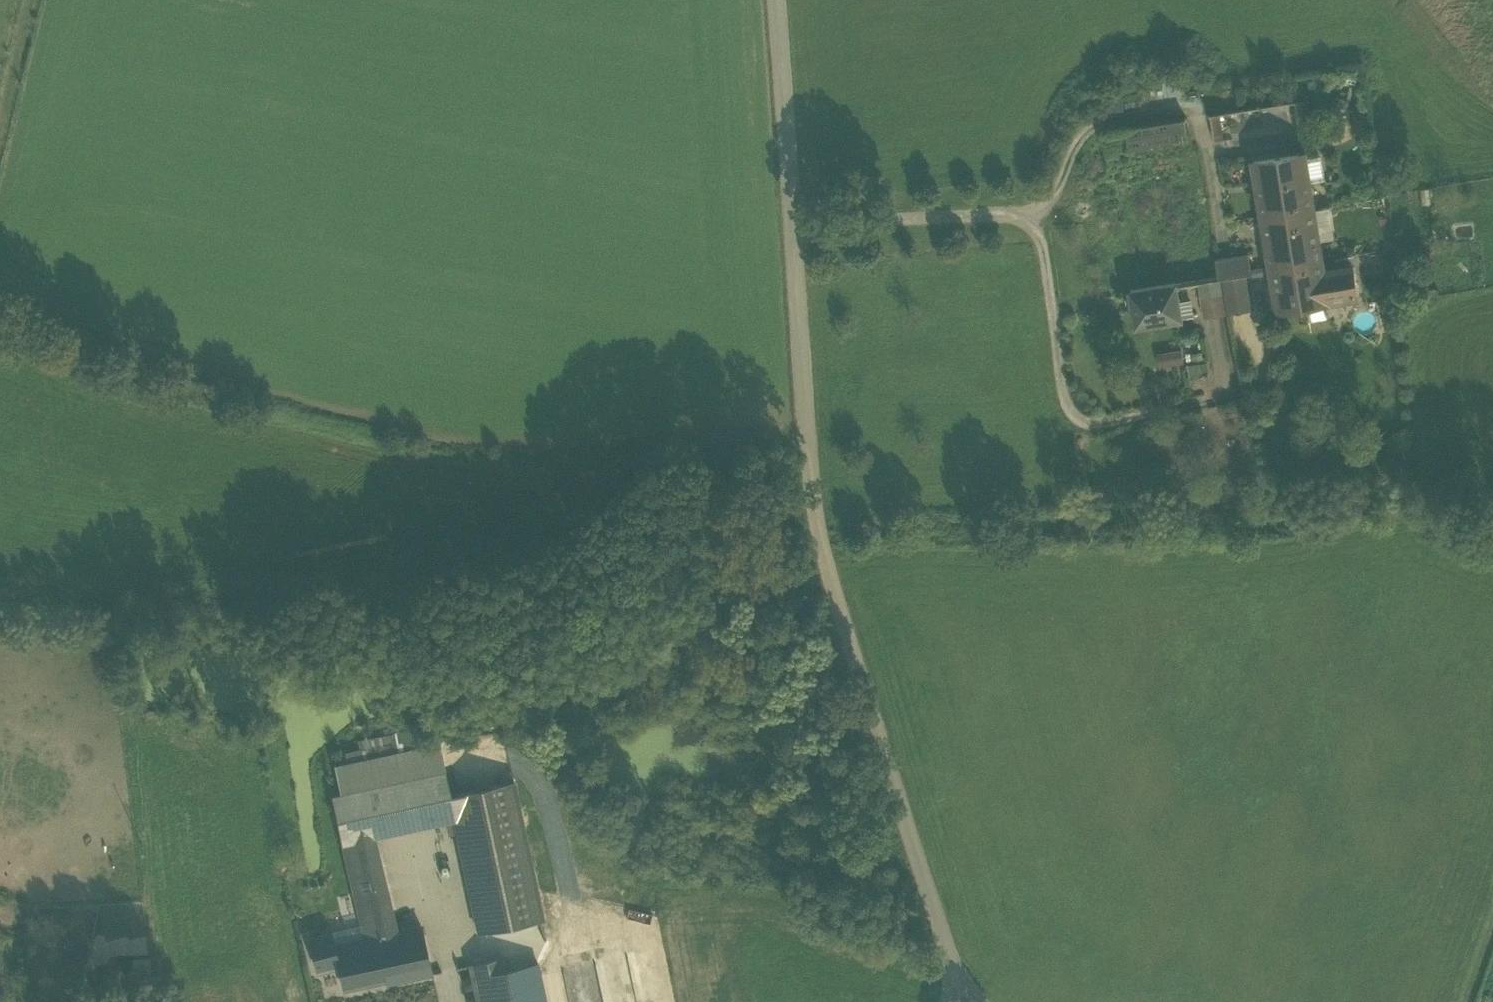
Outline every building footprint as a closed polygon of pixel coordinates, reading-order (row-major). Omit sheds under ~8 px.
[(1211,113),(1212,137),(1220,137),(1219,112),(1211,113)] [(1185,118),(1137,126),(1106,131),(1109,151),(1141,146),(1141,147),(1188,140),(1185,118)] [(1254,161),(1278,308),(1357,295),(1352,265),(1324,270),(1305,153),(1254,161)] [(1216,258),(1219,277),(1221,277),(1245,273),(1252,272),(1249,252),(1216,258)] [(1221,277),(1227,311),(1251,307),(1245,273),(1221,277)] [(1198,281),(1203,315),(1225,312),(1219,277),(1198,281)] [(1131,290),(1137,325),(1182,318),(1177,288),(1176,282),(1131,290)] [(1157,364),(1182,361),(1180,347),(1155,350),(1157,364)] [(405,747),(423,742),(419,726),(392,733),(394,742),(403,739),(405,747)] [(441,772),(451,820),(454,819),(449,795),(438,746),(335,769),(341,794),(441,772)] [(332,796),(342,843),(376,836),(451,820),(441,772),(341,794),(332,796)] [(454,819),(478,932),(543,918),(514,781),(449,795),(454,819)] [(372,934),(397,929),(376,836),(342,843),(356,899),(362,923),(367,935),(372,934)] [(342,902),(348,926),(362,923),(356,899),(342,902)] [(386,979),(386,983),(432,973),(420,924),(397,929),(372,934),(383,980),(386,979)] [(338,966),(344,989),(383,980),(372,934),(367,935),(334,944),(330,931),(308,937),(317,971),(338,966)] [(506,969),(504,956),(470,963),(473,976),(478,1001),(546,1001),(537,962),(506,969)] [(571,1001),(639,1001),(636,982),(602,989),(596,957),(564,963),(571,1001)]
